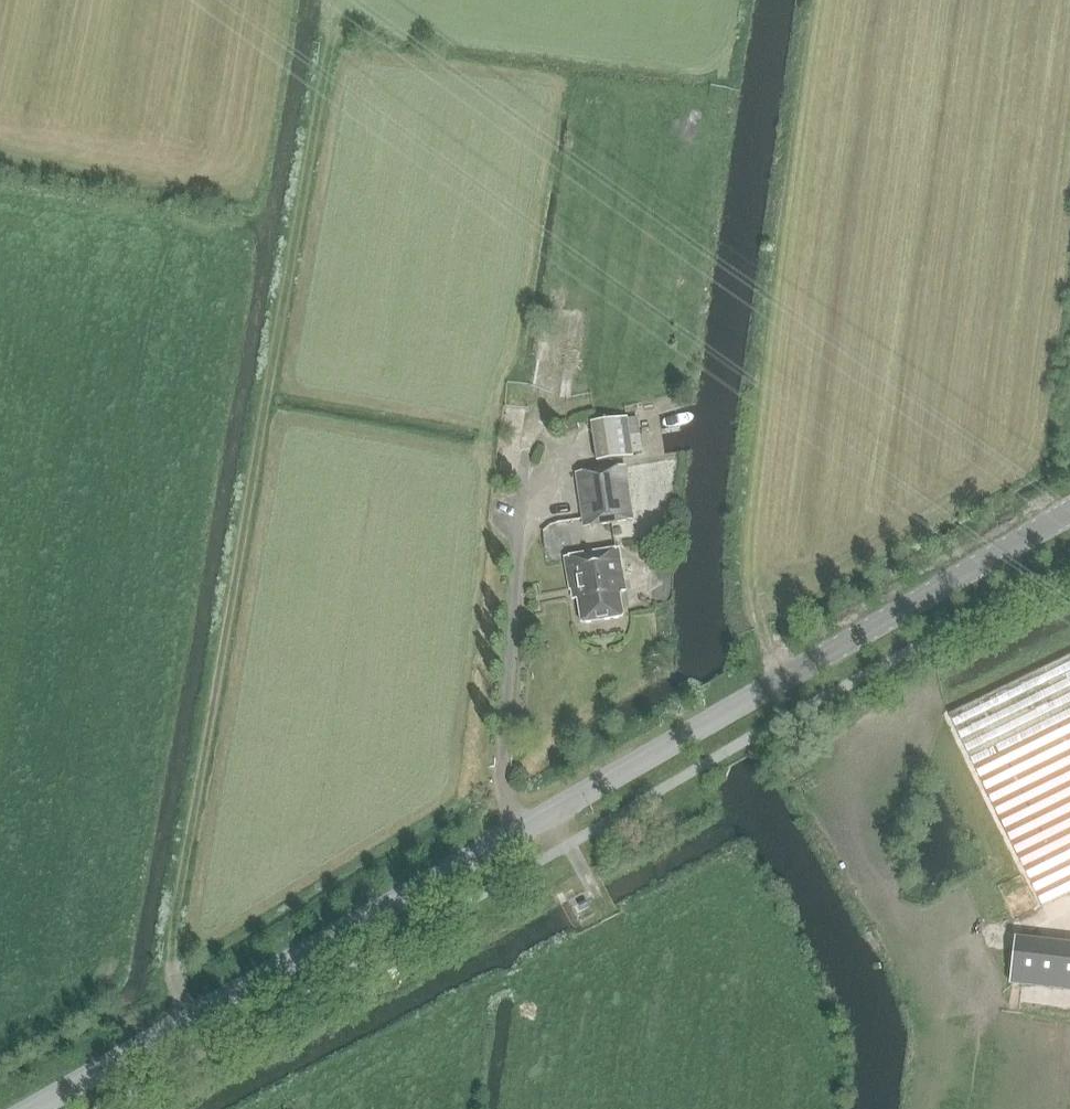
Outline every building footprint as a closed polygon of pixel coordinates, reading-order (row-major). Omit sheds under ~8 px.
[(633,458),(627,418),(591,422),(597,463),(633,458)] [(584,528),(633,520),(624,467),(575,475),(584,528)] [(619,592),(625,591),(627,588),(626,580),(623,578),(619,549),(565,557),(570,589),(573,589),(575,599),(578,598),(582,624),(623,617),(619,592)] [(1069,892),(1069,656),(950,714),(1042,906),(1069,892)]
